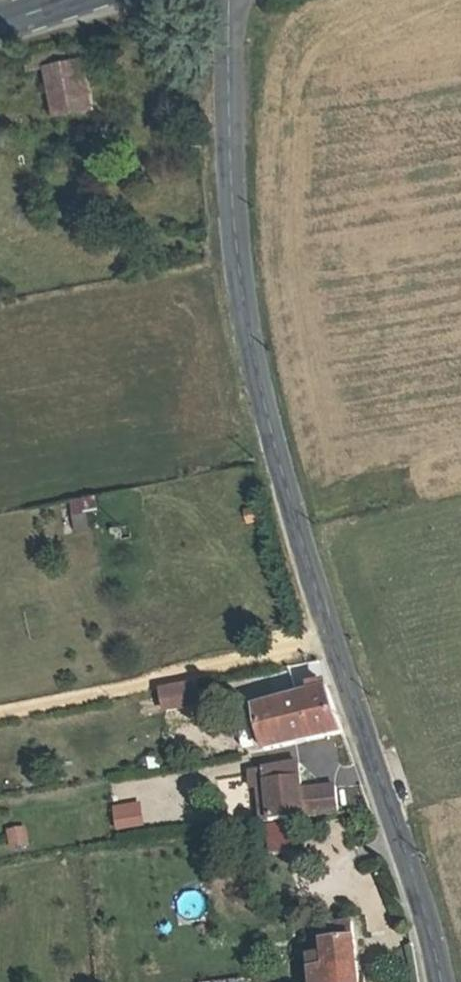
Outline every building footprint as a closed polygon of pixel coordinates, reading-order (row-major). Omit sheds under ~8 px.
[(54,112),(79,106),(71,67),(46,72),(54,112)] [(74,498),(75,529),(103,528),(101,497),(74,498)] [(198,682),(163,689),(168,711),(202,703),(198,682)] [(258,754),(344,728),(331,689),(253,714),(258,754)] [(268,829),(331,821),(325,796),(297,798),(290,767),(260,772),(268,829)] [(143,802),(115,807),(119,832),(147,827),(143,802)] [(27,826),(8,830),(12,850),(31,846),(27,826)] [(320,940),(320,948),(306,952),(308,959),(322,957),(322,968),(316,969),(316,979),(306,981),(354,981),(349,937),(320,940)]
